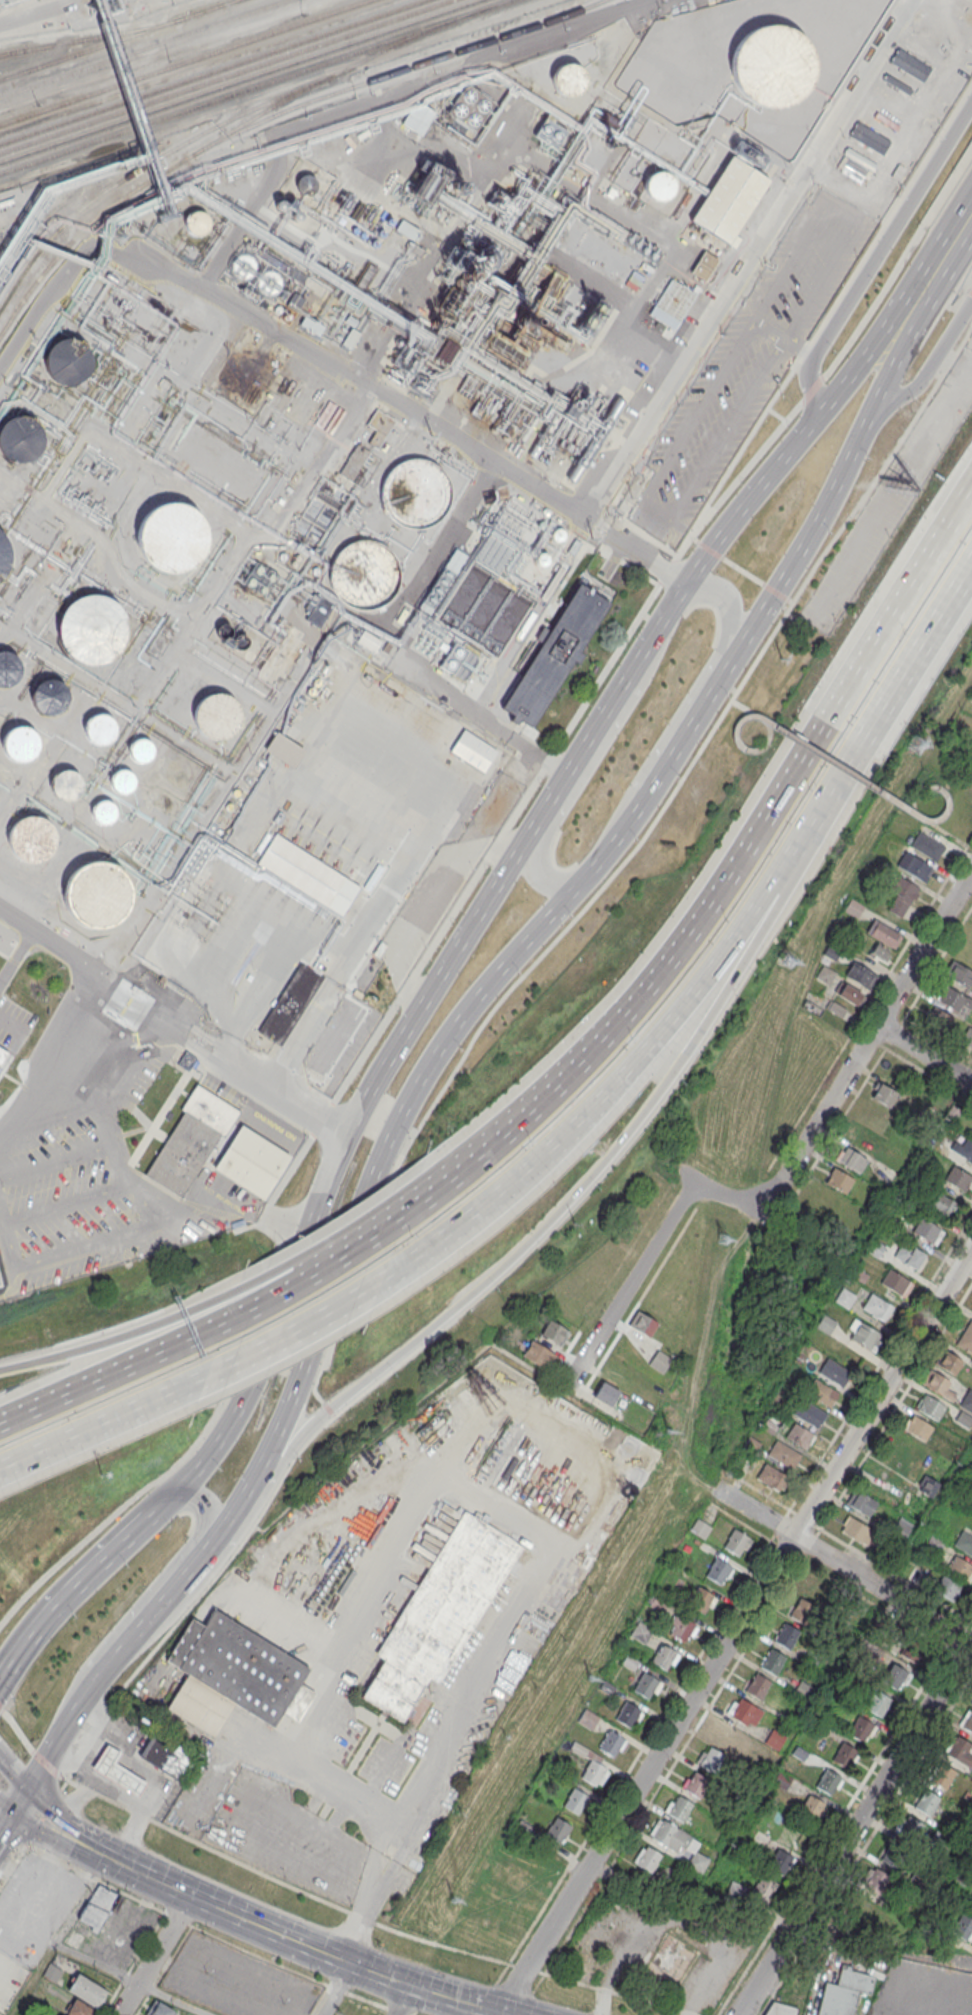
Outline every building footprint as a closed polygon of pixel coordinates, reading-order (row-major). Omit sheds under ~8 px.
[(811,50),(803,39),(792,30),(779,26),(766,27),(753,32),(743,41),(736,52),(734,65),(735,78),(741,89),(750,98),(761,104),(774,106),(786,104),(798,98),(807,89),(813,77),(814,63),(811,50)] [(891,62),(899,49),(930,68),(922,81),(891,62)] [(584,79),(583,74),(581,70),(577,67),(573,65),(568,65),(563,66),(559,68),(556,72),(554,77),(554,82),(555,87),(559,91),(563,94),(568,95),(574,95),(578,92),(582,88),(584,84),(584,79)] [(447,109),(474,129),(493,102),(466,83),(447,109)] [(534,133),(555,147),(567,130),(545,116),(534,133)] [(850,133),(858,121),(889,140),(881,153),(850,133)] [(690,218),(726,242),(768,180),(731,156),(690,218)] [(673,184),(672,179),(670,175),(666,171),(662,170),(657,169),(652,170),(648,173),(645,176),(643,181),(643,186),(644,192),(648,196),(652,199),(657,200),(663,199),(667,197),(671,193),(673,188),(673,184)] [(316,183),(316,187),(315,190),(313,192),(310,194),(307,195),(303,194),(301,193),(298,191),(296,188),(296,185),(296,181),(298,178),(301,176),(304,175),(307,175),(310,176),(313,178),(315,180),(316,183)] [(380,225),(390,231),(399,216),(389,210),(380,225)] [(199,235),(195,235),(191,234),(188,232),(185,229),(184,225),(184,221),(185,217),(188,214),(191,212),(195,211),(199,211),(203,213),(206,215),(208,219),(209,223),(208,228),(206,231),(203,234),(199,235)] [(395,230),(413,240),(419,229),(402,219),(395,230)] [(51,236),(66,251),(72,244),(57,229),(51,236)] [(691,271),(704,279),(716,259),(703,251),(691,271)] [(245,278),(241,279),(238,277),(234,275),(232,272),(231,268),(231,264),(232,260),(234,257),(238,255),(242,254),(246,254),(250,256),(253,259),(255,262),(255,267),(255,271),(252,274),(249,277),(245,278)] [(272,294),(268,294),(264,293),(261,291),(258,288),(257,284),(257,280),(258,276),(260,273),(264,270),(268,269),(272,269),(276,271),(279,274),(281,278),(282,282),(281,286),(278,290),(275,292),(272,294)] [(655,305),(679,320),(695,294),(671,279),(655,305)] [(298,325),(317,336),(322,326),(303,315),(298,325)] [(341,342),(349,348),(358,333),(350,328),(341,342)] [(84,373),(88,367),(89,360),(88,353),(84,346),(79,341),(72,339),(65,338),(58,340),(52,345),(48,350),(46,357),(46,364),(48,370),(53,376),(58,380),(65,381),(72,381),(79,378),(84,373)] [(393,422),(377,410),(366,425),(383,437),(393,422)] [(41,445),(42,438),(41,431),(37,424),(32,419),(25,417),(17,416),(10,418),(5,423),(1,428),(0,432),(0,445),(1,448),(6,454),(11,458),(18,459),(25,459),(32,456),(37,451),(41,445)] [(369,452),(356,445),(339,474),(351,481),(369,452)] [(444,509),(437,518),(427,524),(416,526),(405,525),(394,519),(387,511),(382,501),(381,490),(384,479),(389,470),(398,463),(408,459),(419,459),(429,462),(438,468),(445,477),(448,487),(448,498),(444,509)] [(181,570),(169,572),(157,569),(147,563),(140,554),(136,542),(136,530),(140,519),(147,510),(157,504),(167,502),(179,503),(189,507),(197,514),(203,524),(205,535),(204,546),(200,556),(192,565),(181,570)] [(3,573),(0,576),(0,531),(1,532),(7,541),(9,552),(8,563),(3,573)] [(396,592),(389,601),(379,607),(368,609),(356,607),(346,602),(338,594),(333,583),(333,572),(335,562),(341,552),(349,545),(360,542),(371,541),(381,544),(390,550),(397,559),(400,570),(400,581),(396,592)] [(576,584),(606,603),(577,650),(583,654),(577,664),(573,661),(532,727),(519,719),(517,723),(510,719),(513,714),(500,707),(540,641),(536,638),(542,628),(548,632),(576,584)] [(102,662),(90,663),(78,661),(68,655),(61,645),(57,634),(57,622),(61,611),(68,602),(78,596),(88,593),(99,594),(110,599),(118,606),(124,615),(126,626),(125,637),(121,647),(113,656),(102,662)] [(307,618),(318,625),(332,604),(321,597),(307,618)] [(5,685),(0,685),(0,649),(2,649),(8,650),(13,653),(17,657),(20,663),(20,669),(19,675),(16,679),(11,683),(5,685)] [(62,710),(58,713),(52,715),(46,715),(41,713),(36,710),(33,705),(31,699),(32,693),(34,688),(38,683),(43,680),(49,679),(55,680),(60,683),(64,688),(67,693),(67,699),(66,705),(62,710)] [(231,729),(235,723),(236,715),(235,708),(231,702),(225,697),(219,694),(211,694),(204,696),(199,700),(195,706),(193,712),(193,719),(195,726),(199,731),(205,735),(212,737),(219,737),(226,734),(231,729)] [(112,724),(113,728),(112,733),(110,738),(107,741),(103,744),(98,744),(93,744),(89,742),(85,738),(83,733),(83,728),(84,723),(87,719),(91,716),(96,714),(101,715),(105,716),(109,719),(112,724)] [(32,755),(27,759),(22,761),(16,761),(10,759),(6,755),(2,750),(1,745),(1,739),(4,733),(8,729),(13,726),(19,725),(25,726),(30,729),(34,733),(36,738),(37,744),(35,750),(32,755)] [(448,750),(461,729),(495,750),(483,771),(448,750)] [(265,749),(275,732),(304,750),(294,767),(265,749)] [(153,749),(152,745),(149,741),(146,739),(142,738),(137,739),(134,741),(131,744),(129,747),(129,752),(130,756),(132,759),(135,761),(138,763),(143,763),(146,762),(150,760),(152,756),(153,753),(153,749)] [(134,779),(132,775),(130,772),(126,769),(122,769),(118,769),(114,771),(111,774),(109,778),(109,782),(110,786),(112,789),(115,792),(119,793),(123,793),(127,792),(130,790),(132,787),(134,783),(134,779)] [(80,779),(81,784),(80,789),(78,793),(75,797),(71,799),(66,800),(61,799),(57,797),(53,793),(51,789),(51,784),(52,779),(55,774),(59,771),(64,770),(69,770),(73,772),(77,775),(80,779)] [(116,810),(115,806),(112,802),(109,800),(105,799),(101,800),(97,802),(94,805),(92,808),(92,813),(93,816),(95,820),(98,822),(102,824),(106,824),(109,823),(113,821),(115,817),(116,814),(116,810)] [(48,852),(51,846),(53,839),(51,832),(48,825),(42,820),(35,818),(28,817),(21,819),(16,824),(12,829),(9,836),(10,843),(12,849),(16,855),(22,859),(29,860),(36,860),(42,857),(48,852)] [(937,861),(946,846),(921,830),(912,845),(937,861)] [(340,916),(359,886),(273,833),(254,863),(340,916)] [(927,882),(935,867),(907,852),(899,866),(927,882)] [(124,914),(128,904),(130,893),(127,882),(122,873),(113,866),(103,862),(92,862),(82,865),(73,871),(67,880),(64,891),(64,902),(68,912),(75,920),(85,925),(96,928),(106,926),(116,921),(124,914)] [(885,905),(901,917),(921,889),(905,877),(885,905)] [(858,917),(864,908),(853,901),(847,910),(858,917)] [(868,934),(896,948),(903,933),(875,919),(868,934)] [(878,974),(855,960),(846,975),(869,989),(878,974)] [(953,960),(942,978),(966,993),(971,984),(971,972),(953,960)] [(257,1031),(280,1045),(322,979),(299,964),(257,1031)] [(857,1006),(864,993),(842,981),(835,993),(857,1006)] [(945,1033),(954,1018),(934,1007),(926,1021),(945,1033)] [(966,1026),(957,1040),(971,1049),(971,1048),(971,1030),(966,1026)] [(178,1063),(188,1069),(196,1057),(186,1051),(178,1063)] [(899,1091),(879,1082),(871,1099),(891,1108),(899,1091)] [(146,1173),(180,1195),(220,1132),(224,1135),(239,1111),(197,1084),(181,1109),(185,1111),(146,1173)] [(214,1168),(241,1124),(290,1155),(263,1198),(214,1168)] [(971,1163),(971,1143),(965,1139),(961,1147),(954,1143),(950,1151),(971,1163)] [(836,1159),(857,1174),(867,1159),(846,1145),(836,1159)] [(953,1165),(943,1181),(963,1194),(971,1180),(971,1177),(953,1165)] [(825,1182),(845,1194),(854,1179),(834,1167),(825,1182)] [(957,1204),(934,1192),(926,1207),(949,1219),(957,1204)] [(911,1232),(935,1247),(944,1232),(920,1216),(911,1232)] [(862,1249),(878,1259),(886,1247),(870,1237),(862,1249)] [(917,1272),(927,1256),(902,1241),(892,1257),(917,1272)] [(879,1286),(905,1299),(913,1283),(887,1269),(879,1286)] [(856,1297),(842,1288),(834,1302),(848,1311),(856,1297)] [(894,1307),(870,1294),(860,1311),(884,1324),(894,1307)] [(629,1323),(647,1335),(656,1322),(637,1310),(629,1323)] [(829,1335),(835,1324),(823,1316),(816,1327),(829,1335)] [(971,1319),(955,1343),(971,1354),(971,1353),(971,1319)] [(560,1345),(542,1334),(550,1320),(568,1331),(560,1345)] [(873,1352),(882,1334),(854,1321),(846,1339),(873,1352)] [(545,1370),(523,1356),(532,1341),(554,1355),(545,1370)] [(963,1361),(945,1349),(936,1364),(954,1375),(963,1361)] [(650,1363),(660,1350),(672,1359),(662,1372),(650,1363)] [(817,1374),(842,1388),(851,1372),(826,1357),(817,1374)] [(951,1380),(931,1372),(924,1389),(953,1400),(955,1393),(947,1390),(951,1380)] [(807,1393),(829,1408),(838,1394),(816,1379),(807,1393)] [(595,1395),(602,1381),(618,1390),(610,1404),(595,1395)] [(971,1412),(971,1391),(969,1390),(960,1404),(971,1412)] [(915,1408),(936,1421),(946,1407),(925,1393),(915,1408)] [(793,1412),(815,1429),(826,1415),(804,1399),(793,1412)] [(761,1427),(775,1435),(785,1418),(771,1409),(761,1427)] [(923,1442),(933,1428),(913,1414),(903,1429),(923,1442)] [(783,1436),(806,1450),(815,1435),(792,1421),(783,1436)] [(801,1455),(776,1439),(767,1454),(791,1470),(801,1455)] [(756,1478),(779,1491),(787,1475),(765,1462),(756,1478)] [(929,1501),(940,1484),(926,1474),(914,1491),(929,1501)] [(847,1506),(869,1518),(878,1503),(856,1491),(847,1506)] [(360,1697),(400,1722),(430,1675),(438,1680),(521,1547),(463,1511),(374,1653),(383,1659),(360,1697)] [(881,1532),(847,1517),(840,1533),(874,1548),(881,1532)] [(689,1530),(704,1539),(712,1526),(697,1518),(689,1530)] [(752,1538),(733,1527),(722,1547),(741,1558),(752,1538)] [(971,1556),(971,1536),(961,1529),(952,1545),(971,1556)] [(955,1555),(946,1570),(967,1583),(971,1575),(971,1565),(955,1555)] [(722,1586),(734,1568),(716,1557),(705,1575),(722,1586)] [(953,1603),(962,1586),(942,1574),(933,1591),(953,1603)] [(685,1604),(705,1615),(716,1596),(696,1584),(685,1604)] [(813,1605),(798,1598),(789,1616),(804,1623),(813,1605)] [(212,1736),(166,1708),(188,1673),(166,1660),(191,1619),(204,1627),(214,1611),(324,1678),(297,1723),(282,1714),(272,1730),(231,1705),(212,1736)] [(666,1630),(684,1644),(697,1627),(680,1613),(666,1630)] [(653,1629),(637,1621),(630,1635),(646,1643),(653,1629)] [(773,1640),(789,1650),(800,1632),(784,1622),(773,1640)] [(925,1643),(908,1633),(897,1652),(914,1662),(925,1643)] [(667,1672),(679,1655),(661,1642),(649,1660),(667,1672)] [(759,1666),(775,1675),(786,1657),(770,1647),(759,1666)] [(899,1692),(911,1672),(890,1659),(878,1678),(899,1692)] [(632,1691),(653,1700),(662,1680),(641,1671),(632,1691)] [(760,1700),(771,1682),(753,1671),(743,1690),(760,1700)] [(892,1699),(873,1688),(862,1706),(881,1717),(892,1699)] [(763,1711),(739,1695),(727,1714),(751,1730),(763,1711)] [(632,1729),(643,1710),(626,1700),(614,1718),(632,1729)] [(971,1733),(971,1708),(970,1706),(959,1725),(971,1733)] [(577,1720),(591,1729),(599,1717),(585,1708),(577,1720)] [(876,1725),(857,1715),(847,1733),(866,1744),(876,1725)] [(731,1750),(741,1730),(723,1721),(713,1740),(731,1750)] [(786,1737),(772,1728),(764,1742),(778,1750),(786,1737)] [(626,1739),(609,1729),(597,1748),(614,1758),(626,1739)] [(138,1757),(181,1783),(198,1756),(155,1730),(138,1757)] [(967,1751),(971,1746),(959,1735),(945,1750),(966,1770),(971,1764),(971,1756),(967,1751)] [(858,1750),(842,1741),(832,1760),(848,1769),(858,1750)] [(581,1779),(600,1788),(608,1769),(600,1765),(604,1757),(573,1742),(569,1751),(590,1760),(581,1779)] [(92,1767),(107,1744),(120,1753),(114,1763),(145,1782),(137,1795),(92,1767)] [(696,1764),(714,1774),(725,1755),(707,1744),(696,1764)] [(946,1790),(956,1771),(939,1762),(929,1781),(946,1790)] [(815,1785),(831,1796),(843,1778),(827,1768),(815,1785)] [(699,1799),(710,1781),(693,1770),(682,1788),(699,1799)] [(792,1778),(779,1770),(772,1783),(784,1790),(792,1778)] [(589,1796),(573,1787),(561,1806),(578,1816),(589,1796)] [(941,1799),(925,1789),(913,1806),(929,1817),(941,1799)] [(665,1813),(683,1823),(694,1804),(676,1794),(665,1813)] [(800,1811),(818,1820),(827,1803),(809,1794),(800,1811)] [(572,1826),(555,1816),(544,1834),(561,1844),(572,1826)] [(919,1841),(922,1821),(903,1818),(899,1837),(919,1841)] [(692,1859),(688,1866),(702,1873),(709,1859),(694,1852),(700,1840),(659,1819),(649,1837),(692,1859)] [(911,1853),(892,1840),(880,1859),(899,1871),(911,1853)] [(662,1855),(643,1845),(633,1865),(652,1875),(662,1855)] [(767,1868),(785,1877),(795,1857),(777,1847),(767,1868)] [(886,1898),(896,1880),(870,1865),(860,1884),(886,1898)] [(778,1883),(762,1875),(751,1895),(767,1904),(778,1883)] [(78,1918),(98,1884),(119,1895),(95,1935),(89,1930),(91,1926),(78,1918)] [(966,1943),(971,1934),(971,1919),(962,1912),(949,1931),(966,1943)] [(857,1990),(851,2014),(818,2014),(826,1982),(836,1985),(842,1963),(851,1965),(849,1970),(874,1976),(869,1993),(857,1990)] [(51,1964),(43,1976),(55,1983),(63,1971),(51,1964)] [(108,1992),(98,2009),(68,1991),(79,1973),(108,1992)] [(10,2006),(0,1999),(0,2014),(4,2014),(10,2006)] [(94,2009),(91,2014),(69,2014),(64,2012),(70,2003),(72,2005),(76,1999),(94,2009)] [(177,2013),(155,1999),(145,2014),(176,2014),(177,2013)] [(797,2008),(774,2001),(765,2014),(795,2014),(797,2008)]
